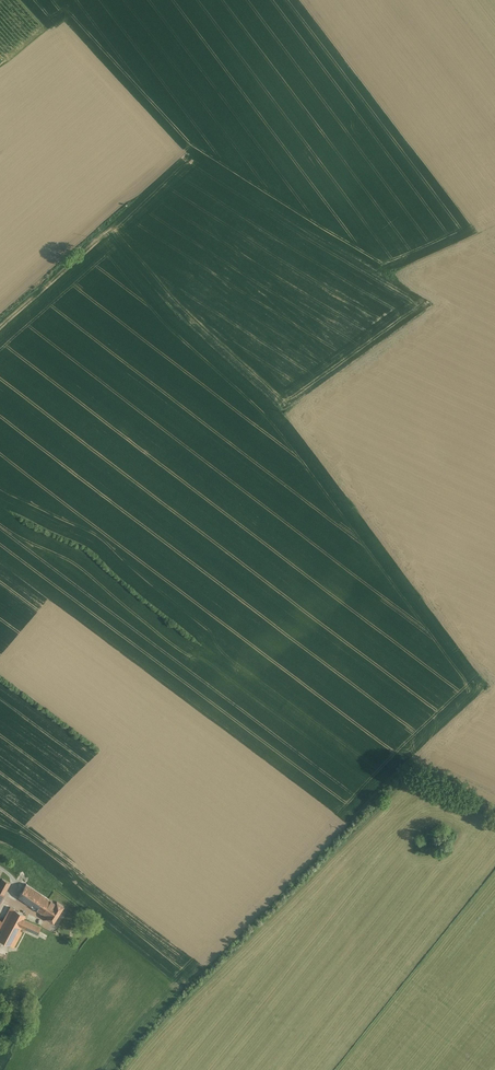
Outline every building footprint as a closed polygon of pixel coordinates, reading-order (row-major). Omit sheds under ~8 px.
[(4,875),(0,883),(0,906),(13,880),(4,875)] [(68,904),(28,880),(17,898),(57,922),(68,904)] [(12,903),(8,912),(4,910),(0,918),(0,927),(3,929),(0,935),(0,937),(13,943),(23,924),(39,933),(44,923),(27,915),(29,912),(12,903)]
